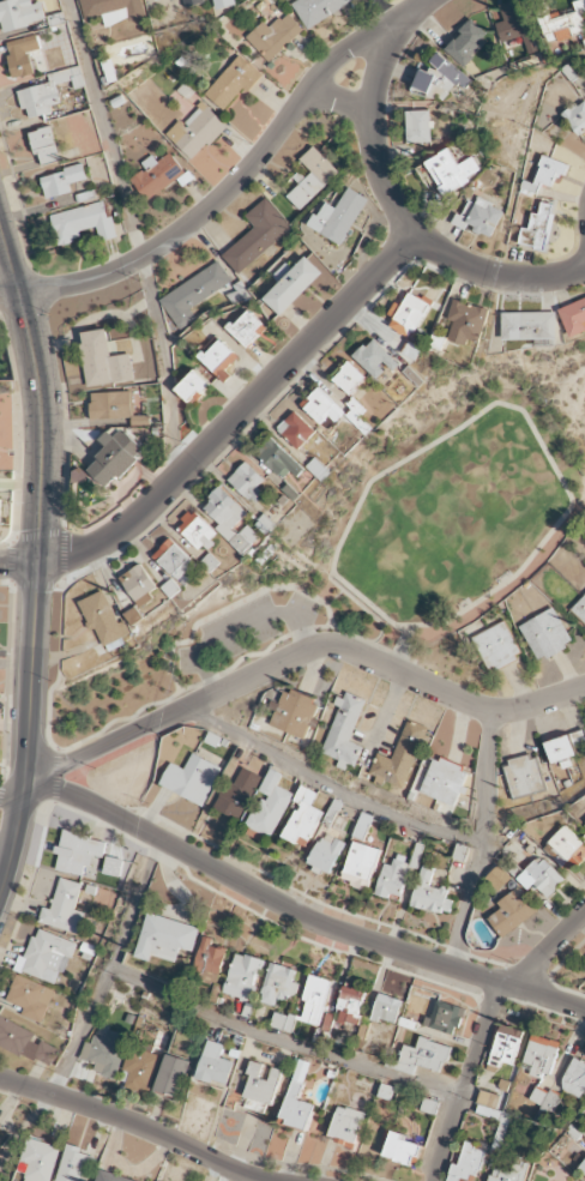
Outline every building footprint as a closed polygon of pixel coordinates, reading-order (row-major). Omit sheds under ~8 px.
[(32,0),(12,0),(0,4),(0,24),(2,24),(5,33),(47,20),(42,2),(33,4),(32,0)] [(85,19),(103,15),(105,26),(126,22),(124,12),(127,11),(129,22),(145,19),(141,0),(81,0),(85,19)] [(205,4),(204,0),(183,0),(185,9),(205,4)] [(237,6),(235,0),(214,0),(217,12),(237,6)] [(356,0),(289,0),(308,30),(356,0)] [(501,43),(522,37),(527,55),(537,52),(521,0),(520,0),(500,6),(504,22),(496,24),(501,43)] [(583,16),(584,15),(584,0),(583,0),(574,2),(576,9),(541,19),(548,44),(584,34),(584,23),(583,16)] [(263,22),(246,38),(269,62),(303,31),(287,13),(269,29),(263,22)] [(490,36),(471,19),(459,32),(461,34),(445,51),(463,67),(490,36)] [(34,74),(29,52),(39,50),(36,36),(5,43),(14,79),(34,74)] [(414,82),(440,105),(458,85),(464,90),(471,81),(438,52),(429,62),(434,66),(428,74),(424,70),(414,82)] [(205,96),(225,111),(243,89),(248,93),(262,75),(238,56),(205,96)] [(17,91),(22,111),(27,110),(29,117),(61,109),(56,86),(73,81),(74,89),(85,86),(80,67),(48,75),(50,83),(17,91)] [(582,140),(584,137),(584,102),(583,99),(562,117),(582,140)] [(193,162),(227,126),(203,103),(183,125),(179,121),(165,136),(193,162)] [(429,111),(407,112),(407,144),(430,143),(429,111)] [(30,132),(35,155),(40,153),(42,164),(59,161),(52,127),(30,132)] [(299,185),(286,197),(299,211),(338,173),(313,147),(300,160),(308,170),(296,182),(299,185)] [(483,176),(474,157),(458,165),(450,150),(426,162),(443,196),(483,176)] [(152,156),(141,163),(145,169),(131,179),(146,202),(180,178),(184,183),(190,180),(171,152),(157,162),(152,156)] [(569,163),(542,157),(536,183),(551,187),(554,176),(565,178),(569,163)] [(41,176),(46,200),(72,194),(70,184),(87,180),(83,166),(41,176)] [(310,228),(342,246),(368,199),(349,188),(337,209),(325,202),(310,228)] [(504,210),(473,197),(464,218),(456,214),(451,225),(465,231),(466,228),(491,239),(504,210)] [(245,217),(254,227),(222,257),(240,276),(292,228),(265,199),(245,217)] [(115,238),(106,201),(50,215),(57,246),(81,240),(79,232),(96,228),(99,242),(115,238)] [(554,205),(541,203),(539,214),(532,213),(529,230),(521,228),(518,247),(546,252),(554,205)] [(281,316),(322,274),(305,257),(287,276),(280,269),(273,277),(279,284),(263,300),(281,316)] [(231,283),(219,263),(159,299),(177,330),(195,319),(189,309),(231,283)] [(389,328),(412,339),(430,303),(409,292),(402,306),(395,303),(389,315),(394,318),(389,328)] [(559,309),(568,336),(584,330),(584,299),(559,309)] [(454,322),(448,341),(467,346),(468,341),(479,344),(489,310),(454,300),(448,320),(454,322)] [(246,349),(267,329),(249,310),(228,330),(246,349)] [(502,314),(503,341),(558,339),(557,313),(502,314)] [(134,381),(130,354),(110,357),(106,330),(81,334),(88,387),(134,381)] [(377,379),(386,369),(391,373),(399,364),(372,339),(354,358),(377,379)] [(211,343),(197,357),(219,378),(239,357),(220,340),(214,346),(211,343)] [(367,379),(348,361),(332,378),(350,396),(367,379)] [(209,385),(196,370),(175,390),(188,404),(209,385)] [(302,407),(327,431),(344,413),(320,389),(302,407)] [(133,392),(91,393),(91,420),(133,419),(133,392)] [(316,432),(294,412),(277,430),(299,450),(316,432)] [(88,470),(110,489),(146,450),(125,430),(117,438),(109,431),(100,440),(109,448),(88,470)] [(304,469),(271,439),(256,455),(283,480),(290,472),(296,478),(304,469)] [(254,505),(264,494),(258,488),(265,480),(245,462),(228,481),(254,505)] [(237,534),(232,529),(247,514),(221,488),(203,506),(221,524),(216,529),(229,542),(237,534)] [(219,535),(193,510),(182,522),(186,525),(179,532),(202,553),(219,535)] [(260,538),(248,526),(230,543),(243,555),(260,538)] [(197,565),(170,540),(153,558),(180,583),(197,565)] [(150,594),(158,589),(141,565),(121,579),(141,609),(154,600),(150,594)] [(120,623),(103,591),(81,602),(107,654),(126,644),(123,638),(132,634),(125,621),(120,623)] [(571,610),(584,623),(584,595),(571,610)] [(573,644),(553,608),(519,627),(539,662),(573,644)] [(489,673),(522,657),(505,622),(472,638),(489,673)] [(285,689),(270,726),(303,740),(319,703),(285,689)] [(349,742),(366,701),(343,691),(336,707),(339,708),(321,754),(338,761),(336,768),(349,773),(360,746),(349,742)] [(391,760),(376,754),(368,775),(404,790),(429,730),(407,721),(391,760)] [(569,758),(576,757),(574,747),(584,744),(584,740),(583,733),(545,741),(551,768),(570,764),(569,758)] [(160,785),(201,807),(222,769),(193,753),(184,770),(172,763),(160,785)] [(425,755),(416,779),(423,782),(418,794),(454,807),(459,794),(461,795),(469,772),(425,755)] [(504,762),(512,798),(543,791),(535,755),(504,762)] [(260,777),(243,768),(235,785),(228,782),(215,809),(240,821),(260,777)] [(292,793),(277,787),(282,774),(270,769),(260,793),(262,794),(248,828),(273,838),(292,793)] [(323,811),(311,806),(316,793),(300,787),(294,803),(298,805),(284,837),(308,847),(323,811)] [(562,868),(572,857),(578,863),(584,856),(584,845),(565,826),(543,849),(562,868)] [(83,877),(87,856),(103,859),(106,841),(63,832),(56,871),(83,877)] [(345,843),(323,833),(308,867),(330,876),(345,843)] [(342,883),(369,890),(380,850),(353,843),(342,883)] [(389,894),(400,897),(411,859),(396,854),(392,867),(384,865),(376,896),(388,899),(389,894)] [(565,882),(540,856),(517,879),(528,890),(533,885),(547,899),(565,882)] [(411,906),(449,916),(454,901),(446,899),(448,891),(430,886),(435,869),(422,865),(411,906)] [(79,934),(84,913),(75,911),(81,884),(59,878),(52,910),(43,908),(39,924),(79,934)] [(537,916),(522,888),(497,902),(502,910),(489,918),(500,937),(537,916)] [(192,953),(199,928),(148,914),(136,958),(150,962),(151,956),(175,963),(179,949),(192,953)] [(75,943),(36,929),(26,957),(20,955),(14,970),(59,986),(75,943)] [(216,986),(226,950),(211,946),(213,940),(204,937),(193,979),(216,986)] [(224,996),(252,1002),(261,960),(234,954),(224,996)] [(293,1001),(298,984),(293,982),(296,971),(271,963),(259,1002),(275,1007),(278,996),(293,1001)] [(303,1001),(306,1002),(300,1022),(319,1027),(333,981),(311,975),(303,1001)] [(22,1016),(42,1024),(54,990),(16,976),(6,1002),(24,1009),(22,1016)] [(357,1027),(367,992),(344,986),(337,1010),(340,1011),(338,1022),(357,1027)] [(403,1001),(379,994),(372,1019),(396,1026),(403,1001)] [(464,1008),(436,1002),(432,1019),(425,1018),(423,1029),(457,1037),(464,1008)] [(270,1027),(291,1033),(296,1019),(275,1012),(270,1027)] [(33,1039),(35,1035),(0,1017),(0,1045),(45,1068),(55,1050),(33,1039)] [(490,1066),(500,1068),(501,1064),(515,1067),(522,1031),(498,1026),(490,1066)] [(115,1080),(128,1037),(106,1031),(103,1039),(89,1035),(82,1059),(95,1063),(92,1073),(115,1080)] [(523,1063),(532,1066),(529,1076),(547,1082),(560,1044),(532,1035),(523,1063)] [(452,1046),(419,1039),(417,1049),(402,1046),(397,1070),(415,1074),(417,1067),(440,1072),(443,1061),(448,1062),(452,1046)] [(234,1062),(220,1059),(224,1045),(207,1041),(197,1080),(228,1087),(234,1062)] [(123,1071),(129,1073),(126,1086),(149,1092),(159,1057),(129,1048),(123,1071)] [(153,1094),(177,1102),(190,1062),(166,1055),(153,1094)] [(575,1058),(559,1088),(584,1101),(584,1063),(575,1058)] [(309,1063),(296,1060),(281,1125),(308,1131),(314,1105),(300,1102),(309,1063)] [(282,1071),(271,1068),(268,1081),(259,1079),(263,1065),(253,1062),(244,1098),(273,1105),(282,1071)] [(553,1116),(562,1097),(548,1090),(546,1093),(536,1088),(528,1102),(553,1116)] [(365,1114),(338,1106),(329,1139),(355,1147),(365,1114)] [(422,1147),(407,1142),(409,1137),(391,1132),(383,1157),(416,1167),(422,1147)] [(61,1148),(29,1138),(21,1162),(29,1165),(24,1180),(50,1180),(61,1148)] [(485,1147),(465,1142),(459,1166),(452,1164),(448,1180),(477,1180),(485,1147)] [(92,1157),(81,1155),(83,1148),(66,1145),(58,1180),(87,1180),(92,1157)] [(530,1162),(515,1158),(511,1173),(493,1167),(489,1180),(525,1180),(530,1162)] [(98,1170),(95,1180),(134,1180),(98,1170)]
